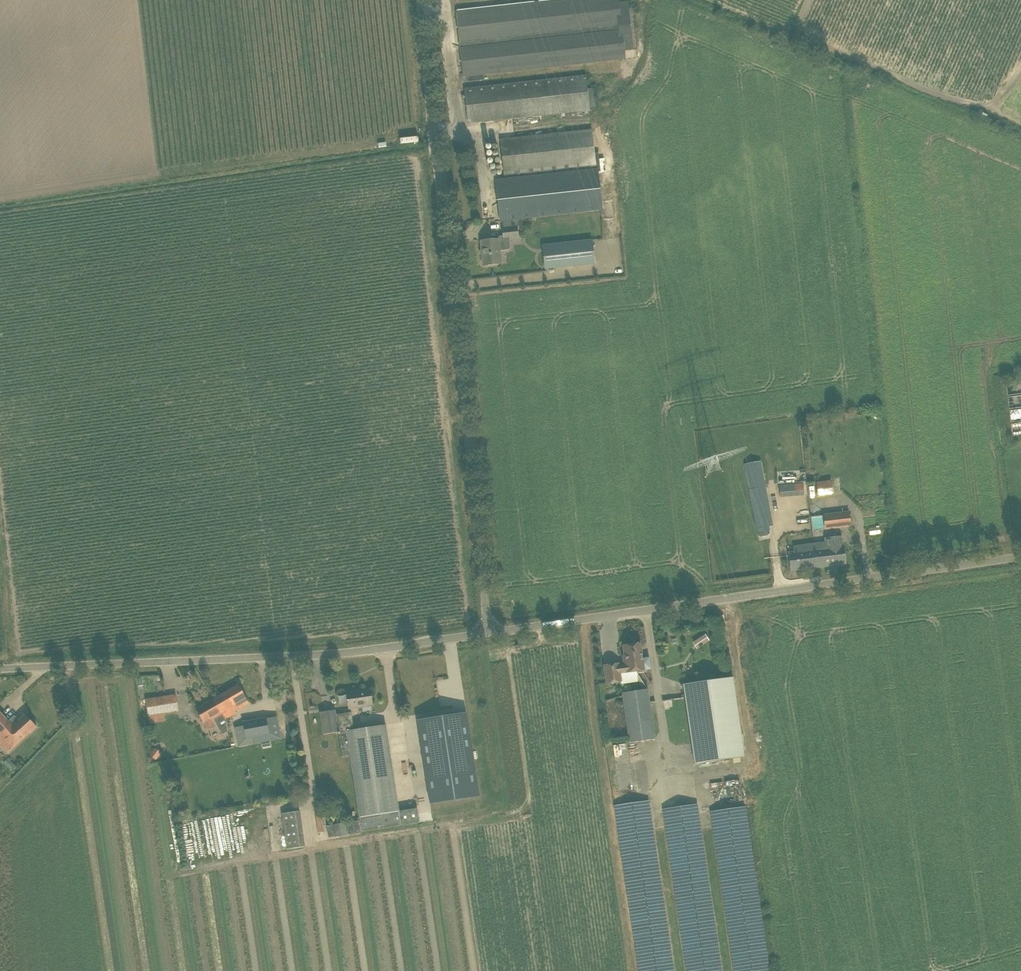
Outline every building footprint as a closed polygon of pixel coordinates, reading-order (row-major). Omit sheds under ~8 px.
[(634,50),(629,2),(616,3),(616,0),(555,0),(456,11),(463,77),(467,77),(467,82),(484,80),(483,75),(623,59),(622,51),(634,50)] [(590,110),(589,107),(586,76),(464,89),(468,124),(590,110)] [(592,130),(500,140),(504,175),(596,165),(594,154),(592,130)] [(597,172),(605,171),(604,159),(599,159),(598,153),(594,154),(596,165),(504,175),(504,179),(497,180),(501,213),(499,214),(499,218),(501,219),(501,221),(601,211),(597,172)] [(518,238),(517,227),(502,228),(503,239),(518,238)] [(499,239),(481,241),(483,266),(501,264),(499,239)] [(592,240),(552,244),(542,245),(545,269),(555,268),(595,264),(592,240)] [(761,461),(746,464),(758,533),(770,531),(769,527),(773,526),(761,461)] [(832,481),(816,482),(818,495),(833,494),(832,481)] [(803,484),(779,485),(780,497),(803,496),(803,484)] [(850,512),(825,515),(826,529),(851,527),(850,512)] [(788,553),(789,556),(791,571),(846,564),(842,536),(825,538),(826,542),(794,546),(794,552),(788,553)] [(626,673),(644,670),(651,669),(650,657),(642,659),(640,643),(623,646),(625,660),(624,660),(624,666),(619,666),(618,664),(604,666),(607,683),(621,681),(619,673),(625,672),(626,673)] [(694,764),(745,756),(734,677),(683,685),(694,764)] [(238,685),(216,698),(195,709),(208,729),(217,724),(223,734),(227,731),(225,719),(236,713),(235,712),(249,704),(238,685)] [(349,709),(372,705),(370,689),(346,692),(349,709)] [(655,739),(655,738),(648,689),(621,693),(629,743),(655,739)] [(150,722),(166,719),(165,713),(178,711),(176,695),(146,700),(148,715),(149,715),(150,722)] [(361,832),(401,826),(385,725),(346,731),(345,723),(353,722),(352,712),(336,715),(335,710),(320,713),(323,735),(338,733),(340,745),(342,745),(343,749),(340,750),(341,757),(350,756),(354,781),(359,818),(361,832)] [(0,712),(0,733),(13,748),(36,727),(35,726),(37,725),(32,719),(31,720),(25,714),(15,723),(11,719),(8,721),(0,712)] [(466,713),(417,720),(430,804),(479,797),(466,713)] [(238,746),(270,740),(281,738),(277,716),(242,722),(243,726),(234,727),(238,746)] [(649,801),(613,806),(637,970),(674,970),(649,801)] [(685,970),(722,970),(698,804),(662,809),(685,970)] [(733,970),(770,970),(745,807),(709,812),(723,906),(720,906),(721,912),(724,911),(733,970)] [(345,815),(344,809),(326,812),(327,818),(345,815)] [(358,821),(346,823),(348,835),(360,833),(358,821)]
